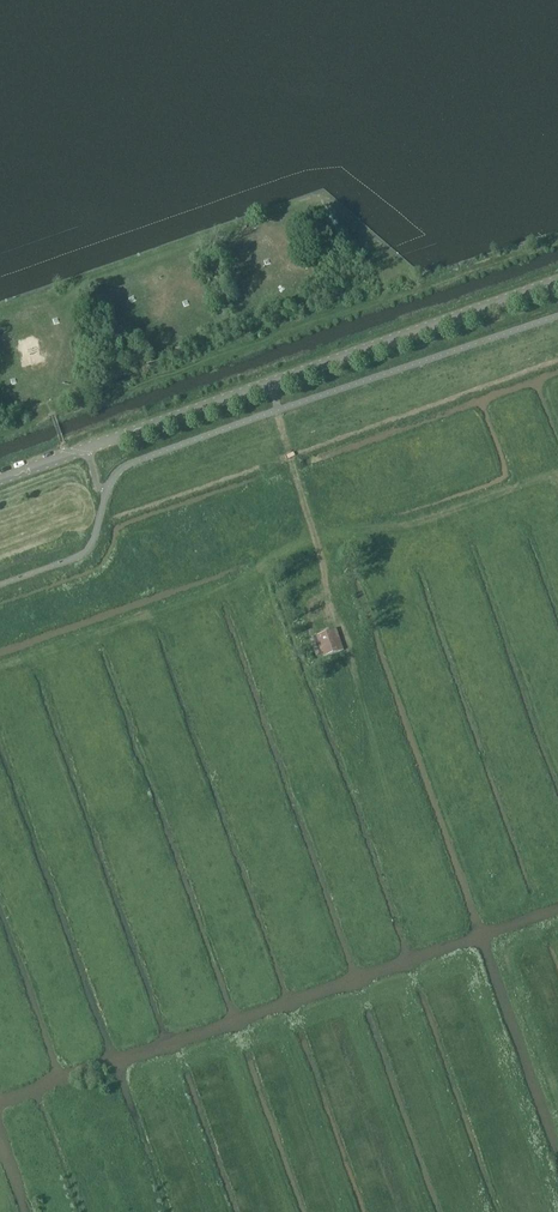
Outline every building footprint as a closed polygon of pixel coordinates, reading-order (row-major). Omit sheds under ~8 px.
[(337,628),(316,636),(323,657),(344,650),(337,628)]
